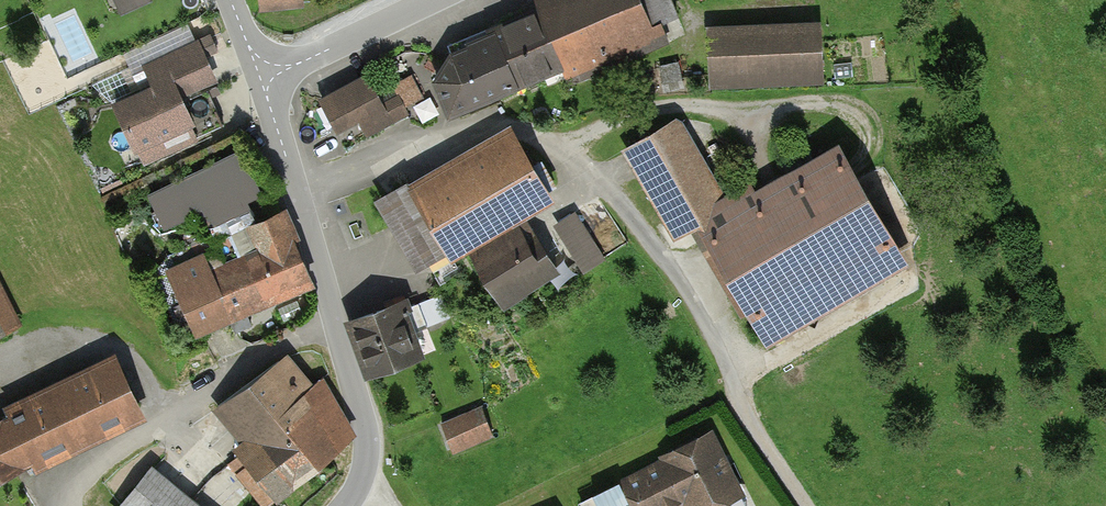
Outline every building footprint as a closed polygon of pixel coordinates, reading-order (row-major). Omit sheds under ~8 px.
[(127,14),(153,3),(152,0),(121,0),(127,14)] [(261,14),(308,9),(307,0),(260,0),(261,14)] [(540,10),(450,48),(434,78),(451,118),(566,70),(572,85),(671,43),(666,32),(685,24),(675,0),(536,0),(540,10)] [(822,21),(709,26),(712,88),(825,84),(822,21)] [(221,83),(202,40),(145,64),(154,85),(117,101),(144,164),(175,151),(171,141),(200,128),(187,98),(221,83)] [(369,75),(324,98),(348,147),(432,104),(416,72),(397,82),(403,94),(384,103),(369,75)] [(698,228),(770,348),(914,261),(841,140),(759,189),(753,179),(730,193),(682,114),(623,150),(677,241),(698,228)] [(561,200),(517,123),(380,201),(424,278),(561,200)] [(149,189),(163,225),(205,209),(210,222),(263,202),(244,153),(149,189)] [(555,222),(586,271),(608,257),(577,208),(555,222)] [(173,266),(202,335),(319,286),(287,209),(250,225),(261,251),(217,269),(210,251),(173,266)] [(539,219),(475,256),(504,306),(568,268),(539,219)] [(0,274),(0,341),(27,327),(0,274)] [(406,303),(351,320),(369,378),(424,361),(406,303)] [(149,418),(114,351),(4,407),(10,418),(0,423),(0,482),(32,466),(37,475),(149,418)] [(292,351),(218,410),(242,440),(223,455),(263,505),(269,505),(359,435),(316,380),(292,351)] [(498,436),(484,405),(446,423),(460,454),(498,436)] [(716,429),(660,457),(663,462),(624,481),(637,505),(684,505),(685,505),(732,505),(750,497),(716,429)] [(156,467),(124,505),(204,505),(156,467)] [(615,486),(581,503),(582,505),(625,505),(615,486)]
